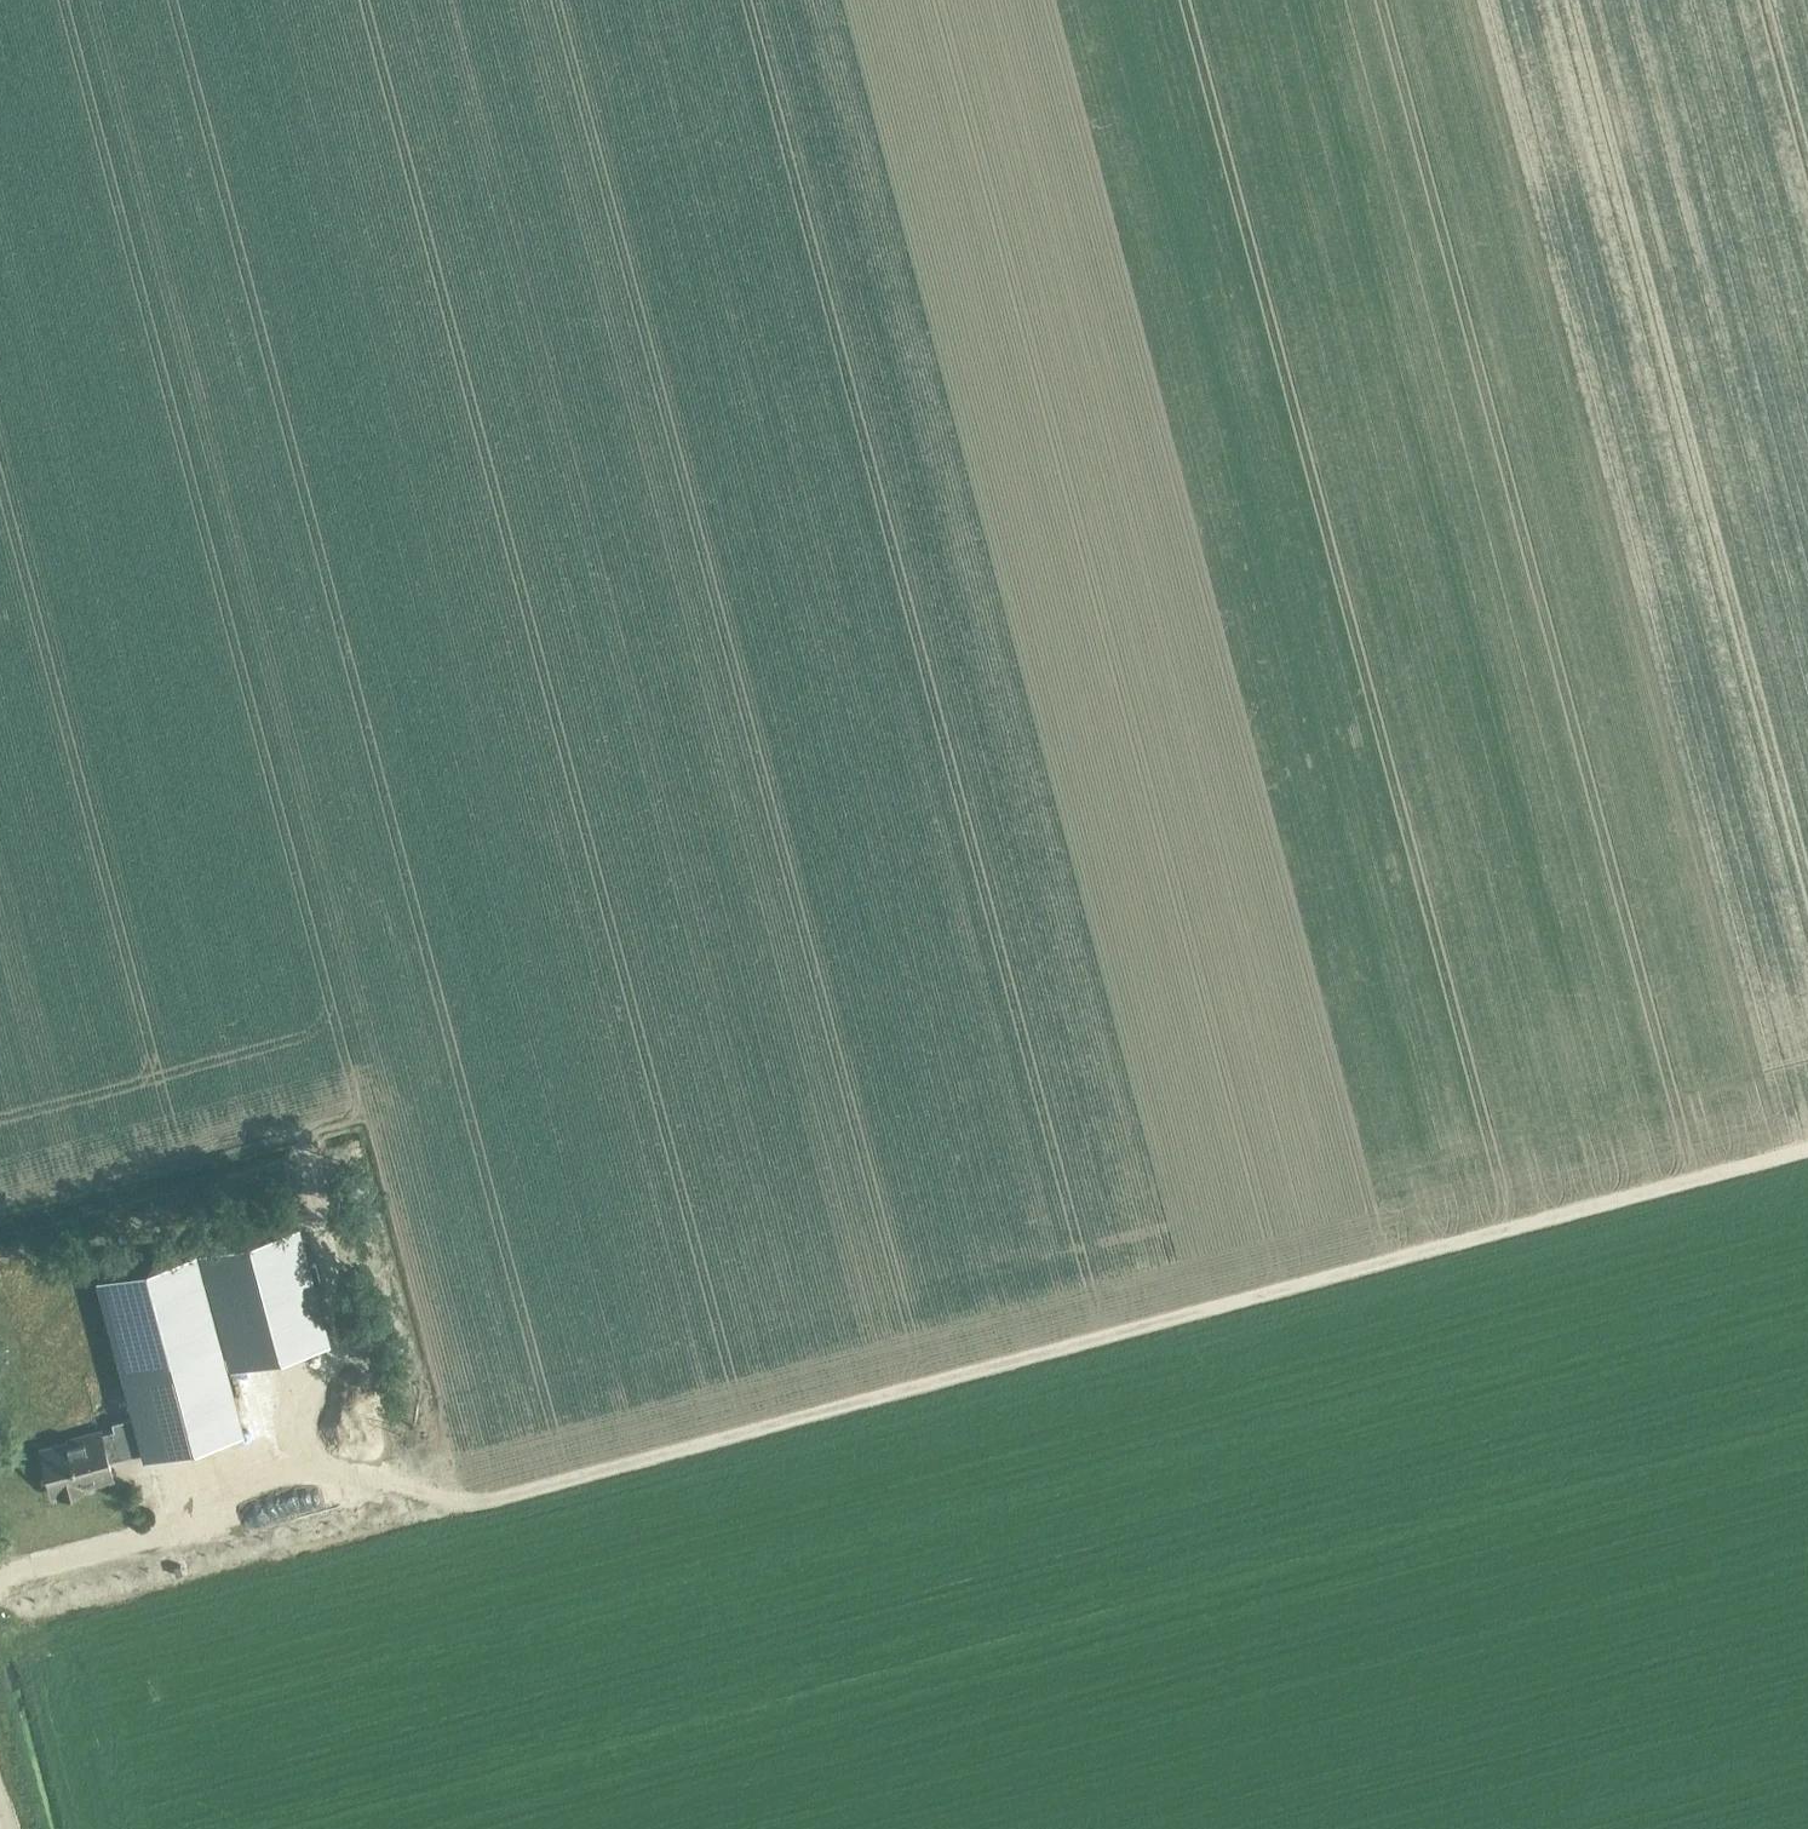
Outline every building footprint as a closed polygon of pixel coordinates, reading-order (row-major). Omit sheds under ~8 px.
[(301,1229),(202,1256),(230,1363),(329,1337),(301,1229)] [(134,1417),(144,1452),(144,1454),(242,1428),(197,1257),(99,1283),(134,1417)] [(144,1452),(134,1417),(112,1423),(114,1430),(101,1434),(101,1431),(68,1440),(69,1442),(41,1450),(52,1494),(58,1493),(59,1497),(83,1490),(82,1486),(113,1478),(109,1462),(144,1452)] [(141,1483),(156,1499),(167,1490),(152,1473),(141,1483)]
